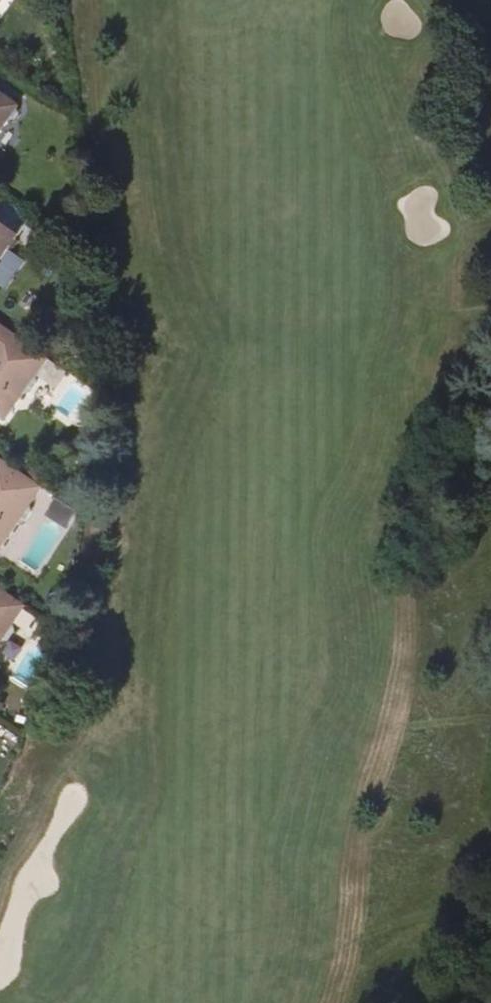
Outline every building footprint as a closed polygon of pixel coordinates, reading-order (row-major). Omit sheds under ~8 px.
[(20,107),(0,92),(0,135),(20,107)] [(22,235),(0,220),(0,266),(22,235)] [(0,323),(0,416),(5,420),(25,391),(32,390),(38,382),(37,374),(49,357),(0,323)] [(0,458),(0,550),(20,522),(26,521),(32,512),(31,505),(43,487),(0,458)] [(0,587),(0,646),(4,640),(10,639),(16,630),(15,623),(27,606),(0,587)]
